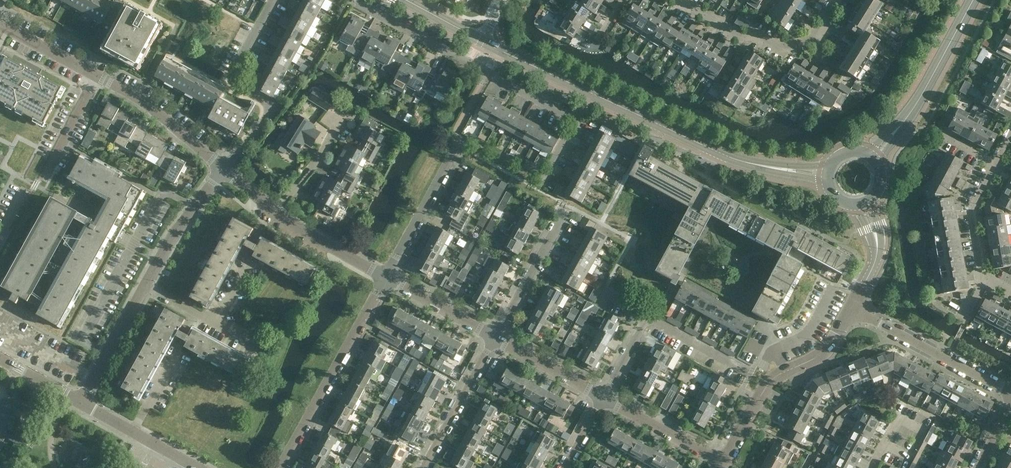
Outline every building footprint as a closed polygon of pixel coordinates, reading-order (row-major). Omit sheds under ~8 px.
[(104,23),(115,3),(109,0),(60,0),(104,24),(104,23)] [(140,12),(119,0),(116,0),(115,3),(104,23),(114,28),(101,51),(115,58),(117,54),(126,59),(124,63),(138,71),(163,24),(140,12)] [(306,0),(303,0),(301,3),(295,0),(291,0),(290,2),(317,17),(321,8),(306,0)] [(321,8),(326,0),(306,0),(321,8)] [(591,15),(592,13),(593,12),(577,2),(577,1),(576,0),(570,10),(584,20),(588,13),(591,15)] [(577,1),(577,2),(593,12),(592,13),(595,14),(598,9),(605,13),(608,9),(601,4),(594,0),(578,0),(577,1)] [(638,8),(633,4),(622,22),(631,29),(643,10),(643,11),(649,0),(643,0),(638,8)] [(759,5),(762,0),(749,0),(747,3),(756,9),(759,5)] [(790,18),(796,9),(781,0),(776,0),(772,7),(790,18)] [(796,9),(802,0),(781,0),(796,9)] [(850,18),(848,17),(846,20),(848,21),(847,22),(849,23),(846,27),(854,33),(855,32),(861,35),(861,34),(863,30),(880,3),(876,0),(861,0),(858,0),(857,2),(859,3),(855,9),(853,8),(851,11),(854,12),(850,18)] [(297,11),(294,16),(312,26),(317,17),(290,2),(288,7),(297,11)] [(664,7),(661,12),(656,19),(652,16),(642,31),(640,34),(650,40),(661,22),(669,10),(664,7)] [(790,18),(772,7),(766,17),(788,31),(794,21),(790,18)] [(643,10),(631,29),(640,34),(642,31),(652,16),(654,12),(650,9),(647,13),(643,11),(643,10)] [(587,21),(584,20),(570,10),(564,19),(579,29),(582,23),(585,24),(587,21)] [(739,25),(743,19),(746,15),(741,12),(738,16),(734,23),(739,25)] [(307,35),(312,26),(294,16),(291,21),(282,16),(280,20),(307,35)] [(671,16),(670,18),(666,25),(661,22),(650,40),(659,46),(661,42),(670,28),(676,18),(671,16)] [(354,55),(365,35),(360,33),(365,24),(352,17),(340,40),(340,41),(348,46),(346,50),(354,55)] [(581,30),(579,29),(564,19),(560,17),(554,27),(573,38),(577,32),(579,33),(581,30)] [(993,27),(1000,31),(1005,23),(997,19),(993,27)] [(284,34),(302,44),(307,35),(280,20),(278,25),(287,29),(284,34)] [(661,42),(671,48),(671,47),(683,29),(684,26),(679,23),(675,30),(670,28),(661,42)] [(803,31),(805,28),(798,23),(796,27),(803,31)] [(671,47),(680,53),(682,49),(692,34),(696,27),(691,24),(687,31),(683,29),(671,47)] [(365,35),(354,55),(355,55),(359,48),(364,51),(359,59),(371,66),(383,44),(377,40),(380,34),(369,28),(365,35)] [(682,49),(691,54),(692,55),(701,40),(705,33),(701,30),(696,37),(692,34),(682,49)] [(845,64),(842,69),(857,79),(880,41),(863,30),(861,34),(863,35),(859,41),(847,34),(845,38),(857,46),(854,50),(842,43),(839,47),(851,55),(848,60),(836,52),(833,57),(845,64)] [(271,38),(297,53),(302,44),(284,34),(282,39),(273,34),(271,38)] [(1006,34),(996,52),(1010,60),(1010,37),(1006,34)] [(389,73),(400,54),(395,52),(400,43),(387,36),(383,44),(371,66),(372,66),(375,60),(383,65),(381,69),(389,73)] [(692,55),(691,54),(689,58),(698,64),(707,51),(715,39),(710,36),(705,43),(701,40),(692,55)] [(297,53),(271,38),(269,43),(277,47),(275,52),(292,62),(297,53)] [(986,48),(990,41),(985,39),(981,45),(986,48)] [(172,45),(167,53),(173,55),(177,48),(172,45)] [(764,60),(742,46),(739,51),(746,56),(744,60),(758,69),(764,60)] [(726,62),(730,55),(733,50),(729,47),(726,52),(721,59),(716,56),(707,71),(716,77),(726,62)] [(711,53),(707,51),(698,64),(697,65),(707,71),(716,56),(720,50),(715,48),(711,53)] [(261,56),(287,71),(292,62),(275,52),(272,57),(263,52),(261,56)] [(400,54),(389,73),(396,77),(391,86),(403,92),(414,70),(408,66),(411,60),(400,54)] [(34,119),(33,120),(34,120),(35,119),(45,124),(45,123),(58,98),(59,98),(58,97),(63,87),(40,75),(41,74),(22,65),(21,65),(17,63),(3,56),(0,61),(0,67),(0,68),(0,101),(34,119)] [(208,119),(239,135),(256,103),(251,100),(249,103),(251,104),(246,113),(220,99),(226,88),(166,56),(155,77),(214,108),(208,119)] [(265,70),(282,80),(287,71),(261,56),(259,61),(268,65),(265,70)] [(758,69),(744,60),(736,56),(733,60),(741,65),(738,69),(752,79),(758,69)] [(794,64),(787,75),(785,79),(782,82),(792,88),(804,70),(808,63),(804,60),(799,67),(794,64)] [(328,65),(321,61),(317,67),(324,72),(328,65)] [(421,100),(432,80),(426,78),(431,69),(419,62),(414,70),(403,92),(406,86),(415,91),(412,95),(421,100)] [(1010,79),(1010,66),(1003,62),(997,72),(1010,79)] [(307,66),(302,64),(299,70),(303,72),(307,66)] [(756,81),(754,80),(752,79),(738,69),(731,65),(728,70),(735,74),(732,79),(750,90),(756,81)] [(808,73),(804,70),(792,88),(801,94),(813,76),(818,68),(813,65),(808,73)] [(432,80),(421,100),(422,100),(426,93),(443,102),(446,97),(458,74),(446,68),(441,76),(435,73),(432,80)] [(282,80),(265,70),(262,75),(254,71),(252,75),(278,89),(282,80)] [(813,76),(801,94),(811,100),(822,82),(827,74),(822,71),(817,79),(813,76)] [(992,82),(1010,93),(1010,86),(1010,85),(1010,84),(1010,79),(997,72),(992,82)] [(726,88),(741,97),(745,99),(750,90),(732,79),(725,74),(722,79),(729,83),(726,88)] [(255,89),(272,98),(278,89),(252,75),(250,79),(258,83),(255,89)] [(826,84),(822,82),(811,100),(820,105),(822,102),(831,87),(836,80),(831,77),(826,84)] [(960,92),(982,99),(985,89),(963,81),(960,92)] [(1002,101),(1005,95),(1010,99),(1010,93),(992,82),(986,92),(1002,101)] [(741,97),(726,88),(719,83),(716,88),(723,92),(720,97),(735,107),(741,97)] [(822,102),(832,108),(835,103),(841,106),(851,90),(841,83),(836,90),(831,87),(822,102)] [(309,99),(328,111),(334,100),(315,89),(309,99)] [(1004,108),(999,106),(1002,101),(986,92),(981,103),(996,111),(1001,114),(1007,117),(1010,118),(1010,112),(1004,108)] [(477,106),(481,108),(487,98),(482,95),(477,106)] [(487,120),(498,100),(494,97),(492,101),(487,98),(481,108),(478,114),(487,120)] [(498,100),(487,120),(496,124),(505,108),(501,106),(503,102),(498,100)] [(761,110),(765,112),(770,103),(767,101),(761,110)] [(126,121),(127,121),(129,117),(118,111),(119,109),(108,103),(97,124),(108,130),(111,123),(122,129),(126,121)] [(505,108),(496,124),(505,129),(516,109),(512,107),(510,110),(505,108)] [(514,134),(523,118),(519,115),(521,112),(516,109),(505,129),(514,134)] [(968,115),(966,119),(958,134),(968,140),(976,124),(979,119),(982,113),(977,111),(973,118),(968,115)] [(958,134),(966,119),(956,113),(947,128),(958,134)] [(303,146),(305,143),(311,147),(320,132),(313,128),(315,126),(299,116),(284,141),(279,138),(274,147),(284,153),(288,147),(298,153),(301,149),(303,146)] [(359,144),(377,154),(382,144),(376,141),(380,133),(379,133),(382,126),(365,117),(362,123),(361,122),(354,134),(362,138),(359,144)] [(523,118),(514,134),(523,139),(534,119),(530,117),(528,120),(523,118)] [(534,119),(523,139),(532,144),(541,127),(537,125),(539,122),(534,119)] [(122,129),(115,142),(125,148),(129,141),(139,147),(146,135),(135,129),(137,127),(127,121),(126,121),(122,129)] [(1003,125),(997,122),(994,127),(1000,130),(1003,125)] [(978,145),(986,129),(976,124),(968,140),(978,145)] [(546,130),(541,127),(532,144),(541,149),(552,129),(548,126),(546,130)] [(472,130),(465,127),(462,133),(469,136),(472,130)] [(551,154),(560,137),(555,135),(556,131),(552,129),(541,149),(551,154)] [(986,129),(978,145),(989,151),(997,135),(986,129)] [(98,133),(91,130),(88,135),(94,139),(98,133)] [(586,130),(584,134),(610,149),(616,139),(599,130),(596,135),(586,130)] [(158,138),(147,133),(146,135),(139,147),(135,154),(146,159),(150,153),(160,159),(164,153),(167,147),(156,141),(158,138)] [(606,157),(610,149),(584,134),(582,138),(592,143),(589,148),(606,157)] [(339,155),(359,165),(363,158),(372,162),(377,154),(359,144),(356,149),(346,143),(339,155)] [(662,156),(644,146),(628,175),(690,208),(691,209),(703,189),(704,186),(659,161),(662,156)] [(577,148),(574,152),(601,166),(606,157),(589,148),(586,153),(577,148)] [(596,175),(601,166),(574,152),(572,156),(582,162),(579,166),(596,175)] [(972,166),(946,152),(941,162),(958,171),(961,166),(970,171),(972,166)] [(160,159),(156,165),(167,171),(164,178),(175,183),(181,172),(184,173),(187,168),(184,166),(186,163),(175,157),(174,159),(164,153),(160,159)] [(338,176),(355,185),(361,176),(354,172),(359,165),(339,155),(333,166),(341,170),(338,176)] [(70,177),(114,201),(125,181),(120,178),(121,175),(95,161),(93,164),(81,157),(70,177)] [(123,162),(120,168),(126,171),(129,165),(123,162)] [(936,171),(963,185),(965,181),(956,176),(958,171),(941,162),(936,171)] [(567,166),(565,170),(591,184),(596,175),(579,166),(577,171),(567,166)] [(476,167),(472,175),(467,173),(467,174),(465,173),(463,177),(464,178),(461,183),(474,190),(480,180),(487,184),(491,176),(476,167)] [(586,193),(591,184),(565,170),(563,174),(572,179),(570,184),(586,193)] [(933,181),(947,189),(948,190),(951,184),(961,189),(963,185),(936,171),(931,181),(933,181)] [(143,173),(140,179),(146,182),(149,176),(143,173)] [(318,187),(337,197),(341,189),(350,194),(355,185),(338,176),(335,181),(325,175),(318,187)] [(152,177),(148,183),(154,186),(158,181),(152,177)] [(1010,188),(1010,177),(1009,181),(1000,177),(998,181),(1010,188)] [(86,225),(37,315),(58,327),(107,238),(115,243),(120,236),(123,229),(144,191),(125,181),(114,201),(103,220),(101,218),(98,224),(79,213),(75,219),(86,225)] [(491,199),(497,203),(507,184),(501,181),(491,199)] [(943,196),(947,189),(933,181),(926,193),(928,202),(943,199),(943,196)] [(1010,199),(1010,188),(998,181),(995,185),(1004,189),(1002,194),(1010,199)] [(456,193),(468,200),(474,190),(461,183),(456,193)] [(567,195),(581,203),(586,193),(570,184),(567,189),(557,184),(552,193),(565,200),(567,195)] [(337,197),(318,187),(313,198),(320,202),(317,207),(334,217),(340,208),(333,204),(337,197)] [(677,283),(682,285),(684,282),(687,277),(679,273),(711,215),(783,254),(751,312),(768,322),(769,320),(775,323),(778,318),(781,320),(774,316),(802,264),(803,264),(803,263),(802,262),(806,255),(842,275),(851,258),(801,230),(797,237),(718,194),(716,196),(703,189),(691,209),(690,208),(656,271),(655,271),(672,280),(670,283),(671,283),(672,281),(677,283)] [(499,204),(505,207),(512,195),(506,191),(499,204)] [(468,200),(456,193),(450,204),(463,211),(467,213),(473,203),(468,201),(468,200)] [(984,205),(985,208),(997,209),(999,205),(1004,208),(1010,212),(1010,199),(1002,194),(999,199),(990,195),(984,205)] [(943,199),(928,202),(927,202),(943,294),(969,289),(969,288),(966,289),(963,272),(966,271),(965,268),(962,268),(954,219),(957,219),(956,215),(953,216),(951,198),(953,198),(953,197),(943,199)] [(4,287),(4,288),(14,294),(10,300),(16,304),(20,297),(28,302),(78,212),(52,198),(46,212),(37,224),(32,237),(23,249),(18,262),(9,274),(4,287)] [(597,210),(602,213),(607,204),(602,201),(597,210)] [(457,221),(463,211),(450,204),(444,214),(457,221)] [(519,208),(516,213),(522,217),(535,224),(541,213),(534,210),(535,207),(529,204),(525,211),(519,208)] [(986,228),(1005,225),(1004,214),(1002,215),(1002,213),(1004,208),(999,205),(997,209),(985,208),(986,217),(985,217),(986,228)] [(479,219),(486,223),(488,218),(481,215),(479,219)] [(522,217),(516,227),(529,234),(535,224),(522,217)] [(594,229),(594,228),(597,224),(584,217),(579,226),(589,231),(586,236),(603,246),(608,236),(594,229)] [(234,218),(190,298),(209,308),(244,246),(247,240),(248,237),(249,238),(254,229),(234,218)] [(326,218),(322,224),(328,228),(331,222),(326,218)] [(486,223),(479,219),(476,224),(483,228),(486,223)] [(488,224),(495,228),(497,223),(491,220),(489,223),(488,224)] [(495,228),(488,224),(485,229),(492,233),(495,228)] [(503,233),(510,237),(523,244),(529,234),(516,227),(512,225),(509,230),(506,229),(503,233)] [(988,238),(1007,235),(1005,225),(986,228),(988,238)] [(431,237),(444,244),(450,233),(437,226),(431,237)] [(470,228),(467,234),(474,239),(476,240),(480,233),(470,228)] [(990,248),(1009,245),(1007,235),(988,238),(990,248)] [(603,246),(586,236),(583,241),(573,236),(569,244),(579,249),(576,254),(593,263),(603,246)] [(426,247),(439,254),(444,244),(431,237),(426,247)] [(518,255),(523,244),(510,237),(505,248),(518,255)] [(316,269),(262,239),(258,246),(247,240),(244,246),(255,252),(252,257),(306,286),(316,269)] [(466,250),(470,252),(476,240),(474,239),(471,245),(465,245),(463,248),(466,250)] [(991,258),(1010,255),(1010,245),(1009,245),(990,248),(991,258)] [(420,257),(433,265),(439,254),(426,247),(420,257)] [(463,248),(461,253),(467,257),(470,252),(466,250),(463,248)] [(458,258),(465,261),(467,257),(461,253),(458,258)] [(470,258),(476,262),(479,257),(472,253),(470,258)] [(588,272),(593,263),(576,254),(573,259),(564,254),(561,258),(570,262),(588,272)] [(991,258),(993,269),(1007,267),(1008,271),(1010,273),(1010,257),(1010,255),(991,258)] [(433,265),(420,257),(414,268),(421,272),(419,275),(425,279),(433,265)] [(476,262),(470,258),(467,263),(473,266),(476,262)] [(569,267),(566,272),(583,281),(588,272),(561,258),(559,262),(569,267)] [(490,269),(503,277),(509,266),(496,259),(490,269)] [(486,267),(480,277),(485,280),(498,287),(503,277),(490,269),(490,270),(486,267)] [(451,274),(457,278),(460,273),(453,269),(451,274)] [(550,278),(563,285),(564,283),(578,291),(583,281),(566,272),(564,277),(554,272),(550,278)] [(457,278),(463,281),(466,276),(460,273),(457,278)] [(457,278),(451,274),(449,278),(443,275),(438,284),(443,287),(447,280),(454,283),(457,278)] [(472,286),(479,290),(492,297),(498,287),(485,280),(480,277),(477,284),(474,282),(472,286)] [(455,284),(451,291),(457,294),(463,281),(457,278),(454,283),(455,284)] [(447,280),(443,287),(451,291),(455,284),(454,283),(447,280)] [(682,285),(675,298),(684,303),(693,286),(684,282),(682,285)] [(563,295),(560,293),(548,286),(545,293),(543,293),(541,297),(557,305),(563,295)] [(589,297),(596,300),(600,289),(594,286),(589,297)] [(702,291),(700,291),(693,286),(684,303),(693,308),(702,291)] [(486,308),(492,297),(479,290),(472,303),(478,306),(479,304),(486,308)] [(711,296),(702,291),(693,308),(702,313),(711,296)] [(985,299),(982,303),(973,320),(983,325),(985,321),(999,295),(995,293),(990,302),(985,299)] [(994,326),(1003,309),(998,306),(1003,297),(999,295),(985,321),(994,326)] [(720,301),(711,296),(702,313),(711,318),(720,301)] [(537,308),(548,314),(552,316),(558,306),(557,306),(557,305),(541,297),(539,301),(540,301),(537,308)] [(595,312),(598,307),(587,301),(584,306),(595,312)] [(729,306),(720,301),(711,318),(720,323),(729,306)] [(401,328),(409,315),(398,309),(397,310),(393,307),(394,307),(393,306),(388,316),(389,316),(389,315),(393,317),(390,322),(401,328)] [(738,311),(729,306),(720,323),(729,328),(738,311)] [(994,326),(1003,331),(1010,315),(1010,306),(1008,311),(1003,309),(994,326)] [(569,312),(576,316),(579,310),(572,307),(569,312)] [(548,314),(537,308),(533,314),(532,313),(529,318),(542,325),(549,329),(552,323),(545,319),(548,314)] [(166,309),(122,388),(139,397),(178,327),(181,328),(185,320),(166,309)] [(748,316),(738,311),(729,328),(739,333),(748,316)] [(576,316),(569,312),(567,317),(573,321),(576,316)] [(578,317),(585,321),(588,315),(581,312),(578,317)] [(682,324),(679,322),(683,314),(680,312),(675,320),(673,324),(680,327),(682,324)] [(617,317),(609,313),(606,318),(600,329),(612,336),(618,325),(614,323),(617,317)] [(409,315),(401,328),(412,334),(419,321),(409,315)] [(1003,331),(1010,335),(1010,315),(1003,331)] [(748,338),(754,326),(757,321),(748,316),(739,333),(748,338)] [(585,321),(578,317),(576,322),(582,326),(585,321)] [(536,335),(542,325),(529,318),(527,322),(529,322),(525,329),(524,332),(535,338),(536,335)] [(419,321),(412,334),(422,340),(430,327),(419,321)] [(430,327),(422,340),(433,346),(440,332),(430,327)] [(558,333),(564,337),(567,331),(561,328),(558,333)] [(392,344),(396,338),(381,329),(377,336),(392,344)] [(594,340),(606,346),(612,336),(600,329),(594,340)] [(247,360),(194,330),(190,337),(179,331),(176,336),(187,342),(184,347),(238,377),(247,360)] [(440,332),(433,346),(443,352),(451,338),(440,332)] [(564,337),(558,333),(555,338),(561,342),(564,337)] [(567,338),(573,342),(576,336),(570,333),(567,338)] [(396,338),(392,344),(397,347),(401,340),(396,338)] [(438,361),(435,368),(449,375),(452,369),(443,364),(445,360),(446,361),(449,355),(454,358),(457,353),(461,355),(461,356),(467,347),(466,347),(462,345),(462,344),(451,338),(443,352),(444,352),(438,361)] [(573,342),(567,338),(564,343),(570,347),(573,342)] [(594,340),(589,350),(600,357),(606,346),(594,340)] [(368,351),(381,359),(387,348),(374,341),(368,351)] [(665,345),(662,351),(656,347),(650,358),(667,367),(673,357),(676,352),(665,345)] [(592,370),(594,367),(600,357),(589,350),(585,347),(578,359),(583,361),(582,364),(592,370)] [(363,362),(375,369),(381,359),(368,351),(363,362)] [(903,375),(910,361),(894,352),(885,356),(891,371),(893,370),(902,375),(903,375)] [(874,357),(881,375),(891,371),(885,356),(883,353),(874,357)] [(397,367),(404,371),(411,358),(405,354),(397,367)] [(861,380),(870,376),(871,376),(865,361),(865,360),(864,357),(854,362),(861,380)] [(881,375),(874,357),(865,360),(865,361),(871,376),(870,376),(871,379),(881,375)] [(665,372),(667,367),(650,358),(645,368),(657,375),(660,370),(665,372)] [(910,383),(919,366),(910,361),(903,375),(902,375),(901,378),(910,383)] [(357,372),(370,379),(375,369),(363,362),(357,372)] [(845,365),(852,383),(861,380),(854,362),(845,365)] [(835,369),(843,387),(852,383),(845,365),(835,369)] [(919,388),(928,371),(919,366),(910,383),(919,388)] [(406,372),(413,376),(415,371),(409,368),(406,372)] [(639,379),(652,386),(657,375),(645,368),(639,379)] [(507,393),(509,388),(510,388),(517,375),(506,369),(501,378),(498,376),(493,385),(507,393)] [(833,390),(832,390),(833,391),(843,387),(835,369),(825,373),(826,375),(833,390)] [(928,371),(919,388),(929,393),(930,390),(938,376),(937,375),(928,371)] [(351,382),(364,389),(370,379),(357,372),(351,382)] [(427,384),(440,391),(446,380),(433,373),(427,384)] [(685,378),(692,381),(694,376),(688,373),(686,377),(685,378)] [(707,390),(720,397),(726,386),(722,384),(724,378),(714,373),(711,379),(713,380),(707,390)] [(939,395),(948,378),(939,373),(937,375),(938,376),(930,390),(939,395)] [(686,377),(680,374),(677,379),(683,382),(685,378),(686,377)] [(517,375),(510,388),(520,394),(528,380),(517,375)] [(826,375),(812,381),(824,393),(832,390),(833,390),(826,375)] [(948,378),(939,395),(948,400),(957,383),(948,378)] [(652,386),(639,379),(633,389),(640,393),(639,395),(645,398),(652,386)] [(528,380),(520,394),(531,400),(538,386),(528,380)] [(812,381),(807,390),(822,398),(824,393),(812,381)] [(346,392),(359,399),(364,389),(351,382),(346,392)] [(386,388),(392,391),(395,387),(389,383),(386,388)] [(948,400),(957,405),(966,388),(957,383),(948,400)] [(421,394),(434,402),(440,391),(427,384),(421,394)] [(538,386),(531,400),(542,406),(549,392),(538,386)] [(395,393),(401,396),(404,392),(398,388),(395,393)] [(799,398),(817,407),(822,398),(807,390),(804,388),(799,398)] [(957,405),(966,410),(975,392),(966,388),(957,405)] [(702,400),(715,407),(720,397),(707,390),(702,400)] [(340,402),(353,409),(359,399),(346,392),(340,402)] [(549,392),(542,406),(553,412),(560,398),(549,392)] [(966,410),(975,414),(984,397),(975,392),(966,410)] [(853,396),(855,402),(863,399),(860,393),(853,396)] [(416,404),(429,412),(434,402),(421,394),(416,404)] [(673,397),(667,394),(660,407),(666,410),(673,397)] [(675,399),(681,403),(684,397),(678,394),(675,399)] [(501,404),(505,397),(500,395),(496,402),(501,404)] [(505,397),(501,404),(506,407),(510,400),(505,397)] [(994,402),(984,397),(975,414),(985,420),(994,402)] [(560,398),(553,412),(563,418),(566,413),(570,415),(570,416),(575,407),(570,405),(571,404),(560,398)] [(794,407),(812,416),(817,407),(799,398),(794,407)] [(681,403),(675,399),(668,411),(674,415),(681,403)] [(6,442),(3,441),(5,438),(18,445),(24,443),(27,445),(29,442),(14,434),(11,435),(7,432),(20,409),(5,400),(0,409),(0,453),(6,442)] [(696,411),(709,418),(715,407),(702,400),(696,411)] [(353,409),(340,402),(334,413),(347,420),(347,419),(353,409)] [(479,412),(492,419),(497,409),(485,402),(479,412)] [(429,412),(416,404),(410,415),(423,422),(429,412)] [(522,416),(526,409),(521,407),(518,413),(522,416)] [(790,416),(807,425),(812,416),(794,407),(790,416)] [(371,419),(375,422),(381,412),(375,408),(372,413),(374,414),(371,419)] [(526,409),(522,416),(527,418),(531,412),(526,409)] [(709,418),(696,411),(689,423),(696,426),(697,424),(704,428),(709,418)] [(858,421),(875,430),(880,420),(863,411),(858,421)] [(473,422),(486,429),(492,419),(479,412),(473,422)] [(354,423),(347,419),(347,420),(334,413),(329,423),(348,434),(354,423)] [(423,422),(410,415),(405,413),(403,417),(401,416),(398,421),(401,423),(401,422),(418,432),(423,422)] [(807,425),(790,416),(785,425),(791,428),(786,436),(800,443),(805,434),(803,433),(807,425)] [(371,433),(374,428),(372,427),(375,422),(371,419),(368,418),(366,423),(368,424),(368,425),(365,430),(371,433)] [(544,428),(547,421),(542,418),(539,425),(544,428)] [(547,421),(544,428),(551,432),(555,425),(547,421)] [(853,430),(870,439),(875,430),(858,421),(853,430)] [(412,442),(418,432),(401,422),(401,423),(395,432),(393,437),(402,443),(405,438),(412,442)] [(467,432),(480,440),(486,429),(473,422),(467,432)] [(385,433),(375,428),(374,427),(374,428),(371,433),(382,438),(385,433)] [(512,430),(506,427),(503,432),(510,435),(512,430)] [(539,428),(532,441),(531,441),(536,444),(549,451),(554,440),(550,438),(551,435),(551,434),(539,428)] [(618,448),(625,435),(615,429),(607,442),(618,448)] [(371,433),(365,430),(362,434),(368,438),(369,438),(371,433)] [(848,439),(865,448),(870,439),(853,430),(848,439)] [(923,441),(927,443),(933,433),(929,431),(923,441)] [(324,432),(318,442),(331,449),(337,439),(324,432)] [(462,443),(474,450),(480,440),(467,432),(462,443)] [(521,435),(515,432),(512,437),(519,440),(521,435)] [(948,437),(946,440),(967,452),(973,441),(956,432),(952,439),(948,437)] [(814,441),(819,444),(823,436),(818,434),(814,441)] [(625,435),(618,448),(629,454),(636,441),(625,435)] [(366,442),(372,446),(375,441),(369,438),(368,438),(366,442)] [(843,448),(860,457),(865,448),(848,439),(843,448)] [(801,449),(783,440),(781,446),(775,443),(768,454),(787,465),(794,453),(797,455),(801,449)] [(947,442),(942,450),(941,451),(958,460),(958,461),(961,462),(967,452),(946,440),(945,441),(947,442)] [(636,441),(629,454),(639,460),(647,447),(636,441)] [(918,451),(922,453),(927,443),(923,441),(918,451)] [(331,449),(318,442),(312,452),(325,460),(331,449)] [(456,453),(469,460),(474,450),(462,443),(456,453)] [(356,444),(350,454),(347,458),(353,462),(362,447),(356,444)] [(530,454),(543,461),(549,451),(536,444),(530,454)] [(390,456),(403,463),(409,452),(396,445),(390,456)] [(1008,446),(1002,456),(1010,461),(1010,448),(1008,446)] [(647,447),(639,460),(650,466),(658,452),(647,447)] [(501,451),(495,448),(492,452),(499,456),(501,451)] [(838,457),(856,466),(860,457),(843,448),(838,457)] [(913,461),(917,463),(922,453),(918,451),(913,461)] [(949,467),(954,467),(958,461),(958,460),(941,451),(936,461),(949,467)] [(312,452),(306,463),(316,467),(321,467),(325,460),(312,452)] [(510,456),(504,452),(501,457),(507,460),(510,456)] [(650,466),(655,467),(663,467),(668,458),(658,452),(650,466)] [(356,463),(362,467),(368,457),(362,453),(356,463)] [(456,453),(450,463),(458,467),(464,467),(469,460),(456,453)] [(488,453),(487,457),(496,462),(498,459),(488,453)] [(532,467),(539,467),(543,461),(530,454),(525,464),(532,467)] [(768,467),(782,467),(783,467),(786,467),(787,465),(768,454),(762,465),(768,467)] [(388,467),(400,467),(403,463),(390,456),(384,466),(388,467)] [(999,467),(1010,467),(1010,461),(1002,456),(997,467),(999,467)] [(613,457),(609,464),(614,467),(618,460),(613,457)] [(838,457),(834,465),(833,466),(837,467),(854,467),(856,466),(838,457)] [(347,458),(344,463),(341,461),(338,467),(341,467),(350,467),(353,462),(347,458)] [(668,458),(663,467),(683,467),(679,465),(679,464),(668,458)] [(129,460),(124,467),(144,467),(129,460)]
